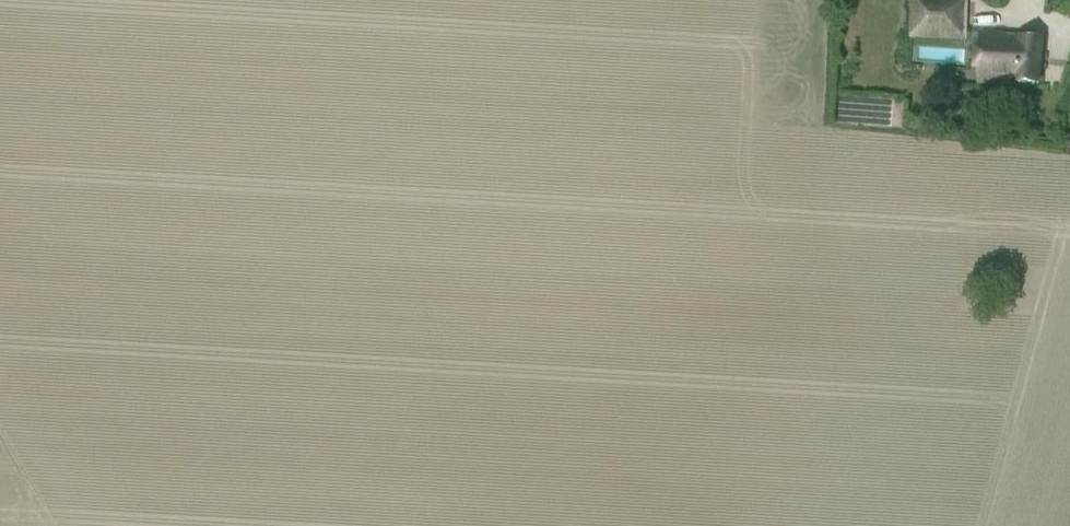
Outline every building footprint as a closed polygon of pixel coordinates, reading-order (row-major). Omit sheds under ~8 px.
[(910,37),(963,39),(964,32),(964,0),(910,0),(910,37)] [(1002,36),(1002,34),(981,33),(978,80),(1038,84),(1040,38),(1002,36)]
